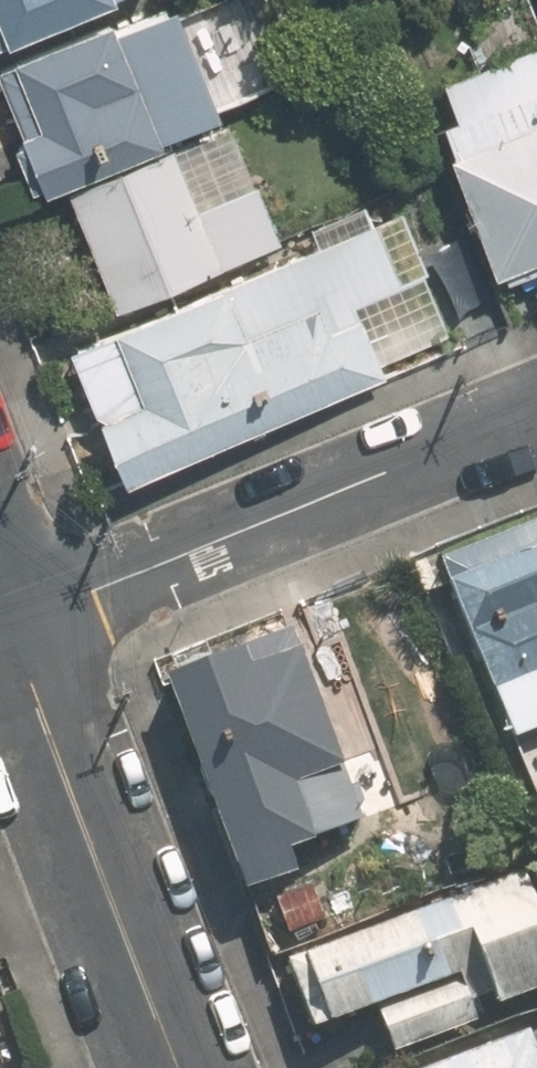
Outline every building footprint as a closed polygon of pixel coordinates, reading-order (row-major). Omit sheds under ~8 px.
[(11,39),(117,0),(0,0),(0,10),(11,39)] [(2,59),(58,184),(276,87),(237,0),(198,0),(128,31),(117,8),(2,59)] [(457,77),(467,107),(455,111),(507,267),(536,257),(536,22),(534,12),(504,22),(515,57),(457,77)] [(240,120),(80,182),(127,303),(287,242),(240,120)] [(316,243),(72,336),(128,482),(393,382),(386,364),(452,338),(402,207),(375,217),(368,199),(308,222),(316,243)] [(448,557),(530,739),(536,735),(536,517),(448,557)] [(300,626),(172,672),(251,890),(311,868),(301,843),(370,818),(300,626)] [(295,959),(322,1029),(353,1017),(388,1004),(410,1058),(536,1009),(536,867),(295,959)] [(434,1067),(536,1067),(536,1023),(434,1067)] [(0,1045),(0,1067),(8,1067),(0,1045)]
